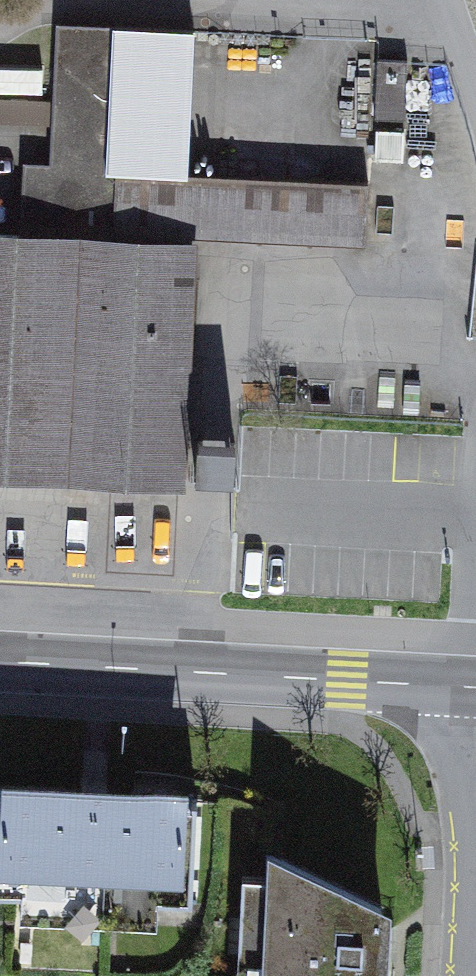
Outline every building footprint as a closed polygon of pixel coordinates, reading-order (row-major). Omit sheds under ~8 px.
[(51,239),(209,245),(363,250),(365,186),(107,176),(113,30),(59,28),(51,239)] [(198,490),(209,245),(51,239),(0,236),(0,481),(198,490)] [(182,794),(9,789),(6,905),(179,910),(182,794)] [(262,834),(259,975),(358,975),(361,836),(262,834)]
